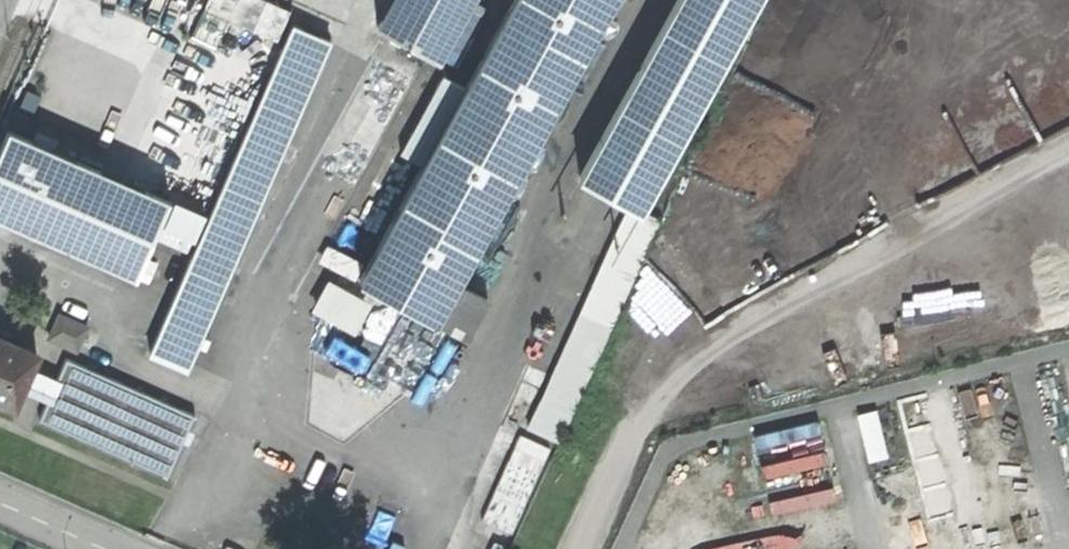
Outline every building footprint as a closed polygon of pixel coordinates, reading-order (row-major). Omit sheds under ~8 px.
[(464,87),(421,164),(358,279),(436,322),(437,320),(458,282),(614,0),(512,0),(464,87)] [(376,25),(438,60),(471,0),(390,0),(376,25)] [(581,170),(643,204),(755,0),(675,0),(581,170)] [(330,39),(292,23),(149,351),(187,367),(330,39)] [(464,87),(443,75),(399,152),(421,164),(464,87)] [(0,145),(0,218),(135,276),(168,199),(7,129),(0,145)] [(330,242),(322,256),(350,272),(358,258),(330,242)] [(310,307),(355,331),(373,299),(328,275),(310,307)] [(458,282),(437,320),(466,336),(488,298),(458,282)] [(59,313),(48,336),(76,349),(87,326),(59,313)] [(37,353),(35,352),(33,356),(7,345),(9,341),(0,337),(0,399),(14,405),(37,353)] [(65,357),(38,419),(168,475),(195,414),(65,357)]
